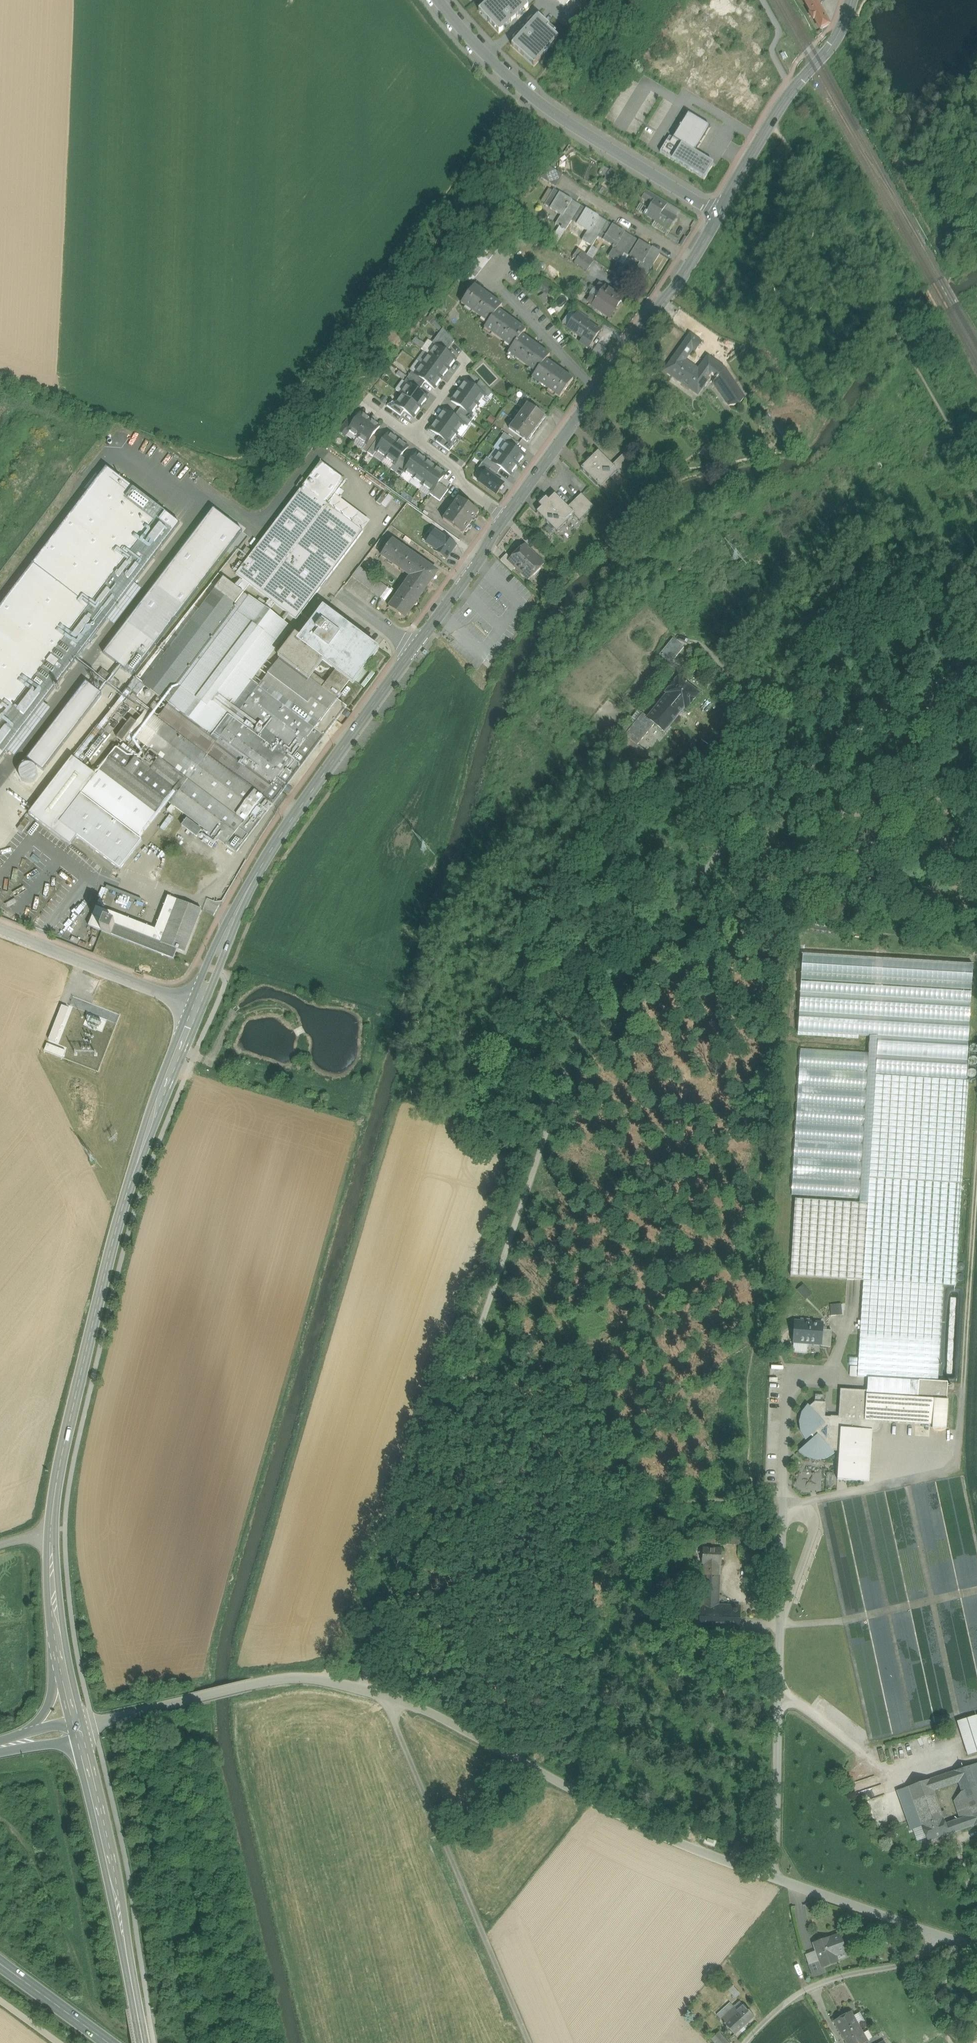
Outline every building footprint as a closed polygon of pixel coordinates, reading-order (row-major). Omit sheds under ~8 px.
[(477,12),(500,36),(532,6),(527,0),(490,0),(477,12)] [(806,4),(821,30),(826,28),(829,26),(828,24),(825,18),(826,17),(817,0),(813,0),(806,4)] [(538,14),(508,46),(534,70),(564,38),(538,14)] [(710,127),(689,114),(674,139),(670,137),(660,153),(704,179),(713,164),(695,153),(710,127)] [(563,174),(550,166),(541,177),(556,186),(563,175),(563,174)] [(622,177),(611,169),(605,176),(616,183),(622,177)] [(559,194),(553,191),(545,205),(550,208),(559,194)] [(642,199),(652,205),(654,202),(656,197),(647,191),(642,199)] [(572,200),(560,193),(559,194),(550,208),(561,215),(556,224),(566,230),(571,221),(580,207),(571,202),(572,200)] [(661,206),(665,208),(668,204),(656,197),(654,202),(661,206)] [(636,209),(645,215),(646,213),(647,213),(650,207),(641,202),(636,209)] [(656,222),(663,210),(665,208),(661,206),(654,202),(652,205),(650,207),(647,213),(646,213),(645,215),(653,220),(656,222)] [(680,212),(668,204),(665,208),(663,210),(676,218),(680,212)] [(585,210),(580,207),(571,221),(577,224),(585,210)] [(599,216),(586,209),(585,210),(577,224),(588,231),(583,238),(582,240),(592,246),(598,237),(606,223),(598,218),(599,216)] [(676,218),(663,210),(656,222),(657,222),(655,226),(660,229),(662,225),(669,229),(676,218)] [(656,222),(653,220),(649,227),(665,236),(669,229),(662,225),(660,229),(655,226),(657,222),(656,222)] [(612,226),(606,223),(598,237),(603,240),(612,226)] [(625,232),(612,225),(612,226),(603,240),(613,247),(613,248),(608,256),(618,262),(624,253),(633,239),(624,234),(625,232)] [(638,242),(633,239),(624,253),(629,256),(638,242)] [(652,249),(639,241),(638,242),(629,256),(629,257),(640,263),(635,272),(645,278),(660,254),(659,253),(659,255),(651,250),(652,249)] [(551,289),(543,284),(538,292),(545,297),(551,289)] [(502,306),(475,286),(475,285),(461,304),(488,323),(499,311),(502,305),(502,306)] [(622,299),(601,285),(592,298),(607,308),(604,312),(610,316),(622,299)] [(499,311),(488,323),(485,328),(512,348),(513,347),(522,336),(526,330),(499,311)] [(570,329),(578,317),(570,312),(563,323),(570,329)] [(600,331),(578,317),(570,329),(583,338),(581,342),(588,348),(600,331)] [(454,341),(443,329),(433,343),(436,346),(437,346),(446,353),(454,341)] [(718,365),(708,358),(698,371),(684,361),(692,349),(694,350),(700,342),(690,335),(685,344),(677,356),(676,355),(665,371),(689,388),(689,389),(690,389),(697,394),(696,394),(698,395),(698,394),(709,378),(708,378),(712,373),(718,365)] [(522,336),(513,347),(512,348),(508,353),(536,373),(546,361),(546,360),(550,355),(549,355),(522,336)] [(600,343),(594,352),(602,357),(608,348),(600,343)] [(446,353),(437,346),(436,346),(430,355),(449,369),(456,360),(446,353)] [(423,365),(442,379),(449,369),(430,355),(423,365)] [(546,360),(546,361),(536,373),(532,378),(560,398),(573,380),(573,379),(572,380),(546,360)] [(442,379),(423,365),(415,374),(415,375),(425,382),(435,389),(442,379)] [(744,398),(725,369),(718,365),(712,373),(718,377),(713,383),(729,406),(739,406),(744,398)] [(415,374),(412,372),(409,377),(422,387),(425,382),(415,375),(415,374)] [(492,394),(480,381),(475,388),(485,396),(488,398),(492,394)] [(475,388),(466,382),(459,391),(478,406),(485,396),(475,388)] [(403,395),(421,408),(428,399),(408,385),(401,394),(403,395)] [(478,406),(459,391),(452,401),(461,408),(471,415),(478,406)] [(421,408),(403,395),(396,404),(405,411),(414,417),(421,408)] [(396,404),(391,401),(387,406),(401,416),(405,411),(396,404)] [(546,417),(527,404),(515,421),(533,435),(546,417)] [(471,415),(461,408),(458,413),(471,422),(475,417),(471,415)] [(454,418),(445,411),(438,420),(457,435),(464,425),(454,418)] [(354,422),(348,431),(358,438),(371,420),(361,413),(354,422)] [(471,422),(458,413),(454,418),(464,425),(467,428),(471,422)] [(349,419),(340,432),(345,436),(348,431),(354,422),(349,419)] [(371,420),(358,438),(367,444),(373,436),(380,427),(371,420)] [(457,435),(438,420),(431,430),(440,437),(450,444),(457,435)] [(533,435),(515,421),(509,429),(527,442),(533,435)] [(383,443),(376,451),(377,452),(386,458),(399,440),(389,434),(383,443)] [(378,439),(373,436),(367,444),(363,450),(368,453),(378,439)] [(450,444),(440,437),(436,442),(450,452),(453,447),(450,444)] [(378,439),(368,453),(373,456),(377,452),(376,451),(383,443),(378,439)] [(399,440),(386,458),(395,465),(401,456),(408,447),(399,440)] [(499,452),(517,465),(524,456),(506,443),(499,452)] [(517,465),(499,452),(493,461),(492,461),(501,468),(510,474),(517,465)] [(598,452),(581,469),(597,485),(606,476),(610,480),(617,472),(618,472),(612,466),(598,452)] [(411,463),(405,472),(414,479),(427,461),(418,454),(411,463)] [(623,455),(612,466),(618,472),(617,472),(624,479),(632,471),(636,467),(623,455)] [(401,456),(395,465),(391,470),(396,473),(406,460),(401,456)] [(406,460),(396,473),(401,477),(405,472),(411,463),(406,460)] [(427,461),(414,479),(423,485),(436,468),(427,461)] [(346,481),(321,462),(303,486),(328,505),(340,488),(346,481)] [(0,608),(0,761),(180,524),(107,468),(0,608)] [(445,474),(436,468),(423,485),(432,492),(445,474)] [(504,485),(486,472),(479,482),(497,495),(504,485)] [(300,490),(236,575),(241,578),(250,585),(268,599),(275,604),(285,612),(293,618),(296,620),(363,532),(328,505),(303,486),(302,487),(301,486),(299,490),(300,490)] [(328,505),(363,532),(371,522),(340,500),(346,493),(340,488),(328,505)] [(555,495),(549,501),(546,498),(539,505),(542,508),(537,512),(554,529),(563,520),(567,523),(575,515),(568,508),(555,495)] [(582,495),(568,508),(575,515),(581,521),(594,507),(582,495)] [(479,513),(459,498),(443,520),(464,534),(479,513)] [(212,510),(103,654),(132,676),(241,531),(212,510)] [(435,550),(444,537),(435,531),(427,544),(435,550)] [(456,545),(444,537),(435,550),(435,551),(447,559),(456,545)] [(437,572),(392,540),(381,556),(411,577),(389,608),(405,619),(437,572)] [(544,565),(524,546),(511,559),(509,561),(516,568),(529,580),(544,565)] [(247,547),(239,558),(243,561),(251,551),(247,547)] [(506,555),(500,561),(512,572),(516,568),(509,561),(511,559),(506,555)] [(388,588),(359,567),(352,576),(380,598),(388,588)] [(170,704),(210,734),(250,681),(290,628),(287,626),(279,620),(269,612),(262,607),(250,598),(249,598),(244,594),(244,593),(235,586),(218,574),(129,687),(73,757),(85,767),(111,735),(105,731),(133,696),(136,699),(139,695),(146,686),(164,699),(170,704)] [(235,586),(244,593),(248,588),(250,585),(241,578),(238,581),(235,586)] [(266,602),(262,607),(269,612),(273,607),(275,604),(268,599),(266,602)] [(292,643),(281,657),(336,699),(351,678),(353,680),(376,650),(339,622),(344,616),(334,609),(330,606),(324,601),(303,628),(292,643)] [(284,614),(279,620),(287,626),(292,620),(293,618),(285,612),(284,614)] [(673,639),(660,655),(668,662),(673,656),(675,658),(684,648),(673,639)] [(336,699),(281,657),(262,682),(318,723),(337,699),(336,699)] [(121,683),(102,669),(99,674),(117,688),(121,683)] [(649,718),(648,719),(655,724),(665,732),(685,708),(686,709),(699,694),(678,677),(666,693),(668,694),(649,718)] [(240,711),(258,687),(250,681),(210,734),(170,704),(163,713),(159,718),(207,755),(263,798),(263,797),(272,786),(271,786),(272,785),(216,743),(234,719),(290,761),(296,753),(240,711)] [(315,729),(318,723),(262,682),(258,687),(315,729)] [(86,683),(28,759),(43,770),(101,694),(86,683)] [(315,729),(258,687),(240,711),(296,753),(315,729)] [(348,707),(337,699),(318,723),(315,729),(325,737),(348,707)] [(159,718),(147,709),(137,723),(129,733),(145,745),(152,751),(160,757),(185,776),(189,779),(207,755),(159,718)] [(643,713),(634,725),(629,721),(617,737),(643,758),(648,753),(638,745),(655,724),(648,719),(649,718),(643,713)] [(131,719),(117,738),(123,742),(129,733),(137,723),(131,719)] [(290,761),(234,719),(216,743),(272,785),(290,761)] [(290,761),(272,785),(271,786),(272,786),(282,794),(325,737),(315,729),(296,753),(290,761)] [(145,745),(141,749),(139,748),(136,752),(146,759),(152,751),(145,745)] [(119,746),(100,771),(156,813),(166,800),(185,776),(160,757),(154,765),(150,770),(143,764),(119,746)] [(160,757),(152,751),(146,759),(147,760),(154,765),(160,757)] [(263,798),(207,755),(189,779),(245,822),(263,798)] [(85,767),(73,757),(42,797),(29,814),(70,845),(71,845),(77,837),(120,870),(142,841),(138,838),(138,837),(156,813),(100,771),(97,776),(85,767)] [(154,765),(147,760),(143,764),(150,770),(154,765)] [(20,776),(22,779),(26,781),(30,782),(34,781),(37,778),(38,774),(38,769),(35,766),(31,764),(27,764),(23,765),(21,768),(20,772),(20,776)] [(189,779),(185,776),(166,800),(169,802),(226,846),(245,822),(189,779)] [(282,794),(272,786),(263,797),(273,805),(282,794)] [(245,822),(226,846),(236,854),(273,805),(263,797),(245,822)] [(174,809),(170,806),(166,811),(170,814),(174,809)] [(202,831),(187,820),(182,826),(197,837),(202,831)] [(0,849),(0,862),(4,865),(14,853),(3,845),(0,849)] [(173,959),(177,950),(185,953),(202,910),(168,896),(155,930),(109,912),(96,907),(89,926),(95,928),(111,935),(173,959)] [(970,1004),(801,994),(798,1032),(878,1037),(876,1076),(966,1081),(970,1004)] [(869,1053),(801,1049),(792,1195),(860,1199),(869,1053)] [(966,1081),(876,1076),(870,1178),(962,1184),(968,1081),(966,1081)] [(962,1184),(870,1178),(868,1204),(863,1280),(944,1285),(944,1286),(956,1286),(962,1184)] [(868,1204),(795,1199),(791,1276),(863,1281),(863,1280),(868,1204)] [(944,1285),(863,1280),(863,1281),(858,1377),(868,1377),(938,1381),(944,1286),(944,1285)] [(804,1285),(797,1291),(805,1301),(813,1294),(804,1285)] [(841,1304),(830,1305),(831,1316),(842,1315),(841,1304)] [(823,1324),(795,1322),(793,1343),(794,1343),(793,1353),(807,1354),(808,1344),(821,1345),(821,1347),(830,1348),(832,1331),(822,1330),(823,1324)] [(938,1381),(868,1377),(867,1391),(865,1421),(880,1422),(933,1425),(932,1429),(946,1429),(948,1401),(947,1401),(948,1382),(938,1382),(938,1381)] [(867,1391),(840,1389),(839,1417),(831,1416),(831,1417),(825,1417),(826,1403),(815,1402),(810,1406),(808,1405),(802,1413),(799,1422),(801,1431),(806,1440),(810,1436),(811,1436),(813,1438),(799,1451),(807,1458),(816,1460),(826,1459),(834,1454),(833,1452),(834,1451),(839,1452),(837,1480),(869,1482),(872,1431),(876,1432),(880,1428),(880,1422),(865,1421),(867,1391)] [(740,1532),(727,1532),(727,1545),(740,1545),(740,1532)] [(722,1550),(703,1549),(702,1563),(705,1563),(719,1564),(721,1564),(722,1550)] [(719,1564),(705,1563),(704,1577),(719,1577),(719,1564)] [(719,1577),(704,1577),(703,1606),(700,1606),(700,1629),(739,1630),(740,1607),(718,1607),(719,1577)] [(968,1756),(976,1753),(976,1717),(976,1716),(957,1722),(968,1756)] [(971,1766),(955,1771),(958,1783),(964,1799),(970,1816),(976,1814),(976,1782),(971,1766)] [(876,1832),(897,1825),(882,1786),(867,1767),(840,1777),(860,1804),(865,1803),(876,1832)] [(958,1783),(955,1771),(930,1780),(934,1792),(958,1783)] [(941,1814),(934,1792),(930,1780),(899,1791),(914,1830),(922,1827),(922,1825),(943,1818),(946,1818),(944,1813),(941,1814)] [(970,1816),(964,1799),(955,1802),(961,1819),(970,1816)] [(962,1830),(976,1824),(976,1814),(970,1816),(961,1819),(958,1820),(962,1830)] [(943,1818),(922,1825),(922,1827),(926,1838),(928,1842),(955,1833),(951,1822),(945,1825),(943,1818)] [(951,1822),(955,1833),(962,1830),(958,1820),(951,1822)] [(917,1841),(926,1838),(922,1827),(914,1830),(917,1841)] [(840,1935),(814,1944),(823,1968),(838,1962),(836,1955),(846,1952),(840,1935)] [(732,1985),(726,1989),(733,1998),(739,1994),(732,1985)] [(756,2018),(742,2003),(739,2006),(735,2001),(720,2015),(738,2035),(756,2018)] [(834,2022),(846,2042),(865,2042),(867,2042),(851,2011),(834,2022)] [(716,2040),(718,2042),(734,2042),(725,2032),(716,2040)]
